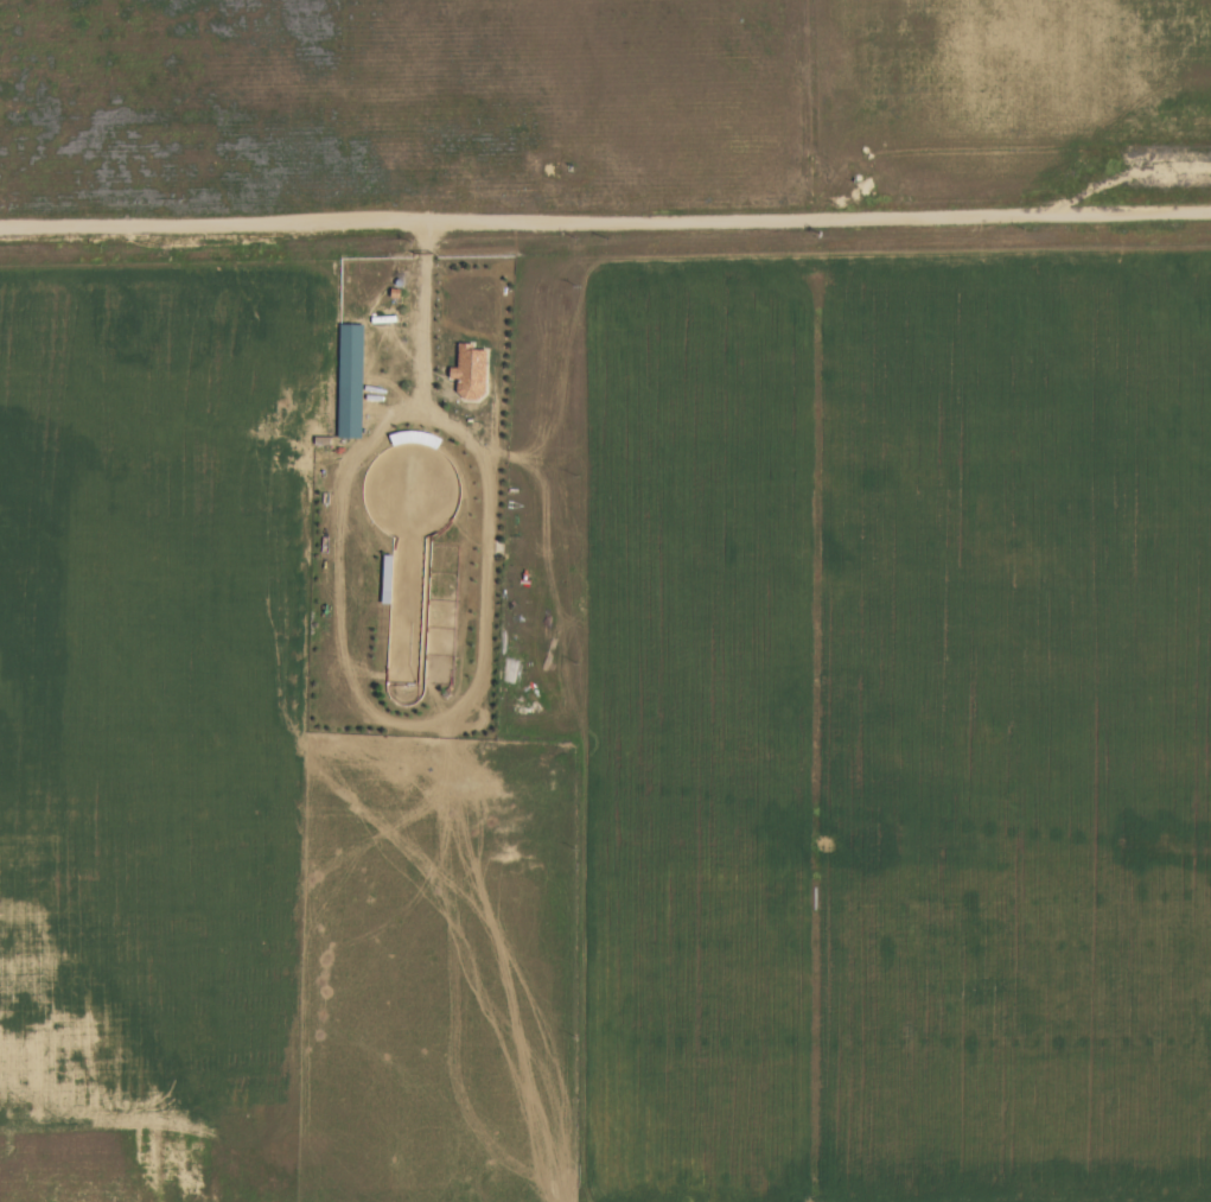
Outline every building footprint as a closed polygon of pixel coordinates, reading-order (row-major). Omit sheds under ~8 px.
[(365,325),(341,325),(339,438),(364,439),(365,325)] [(488,350),(469,349),(469,344),(459,343),(458,368),(452,368),(451,379),(460,379),(459,400),(487,401),(488,350)]
